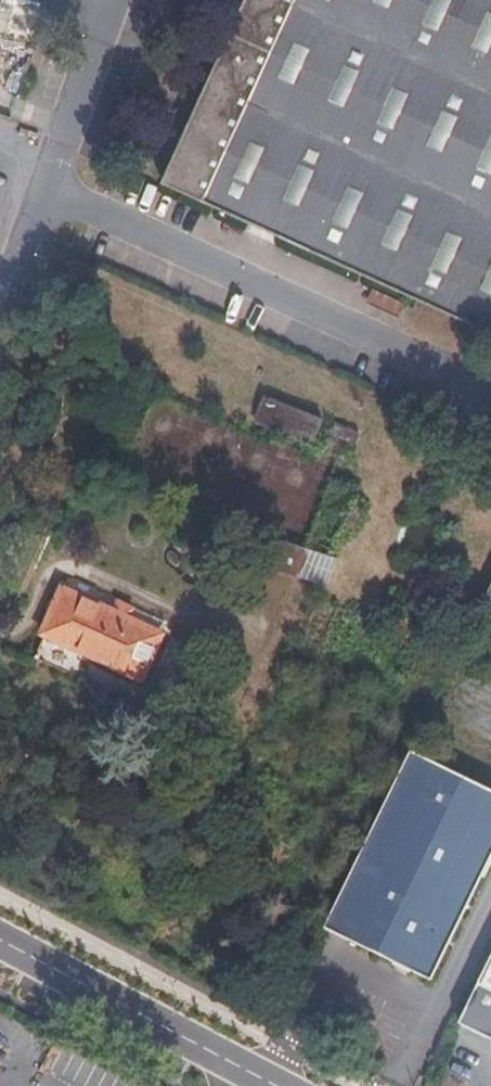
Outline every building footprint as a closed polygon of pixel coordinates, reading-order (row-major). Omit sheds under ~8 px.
[(218,57),(200,97),(179,144),(160,185),(172,191),(243,224),(337,267),(412,301),(466,326),(490,337),(490,0),(243,0),(218,57)] [(267,395),(259,418),(306,436),(315,413),(267,395)] [(307,552),(263,534),(255,552),(299,572),(307,552)] [(299,575),(328,585),(338,557),(309,548),(299,575)] [(478,612),(490,618),(490,585),(478,612)] [(163,635),(130,620),(135,609),(119,602),(113,613),(100,607),(63,590),(54,611),(43,636),(76,650),(129,673),(143,680),(163,635)] [(490,864),(490,798),(429,767),(407,756),(367,840),(322,931),(321,934),(429,988),(455,936),(490,864)] [(451,1028),(490,1047),(490,946),(451,1028)]
